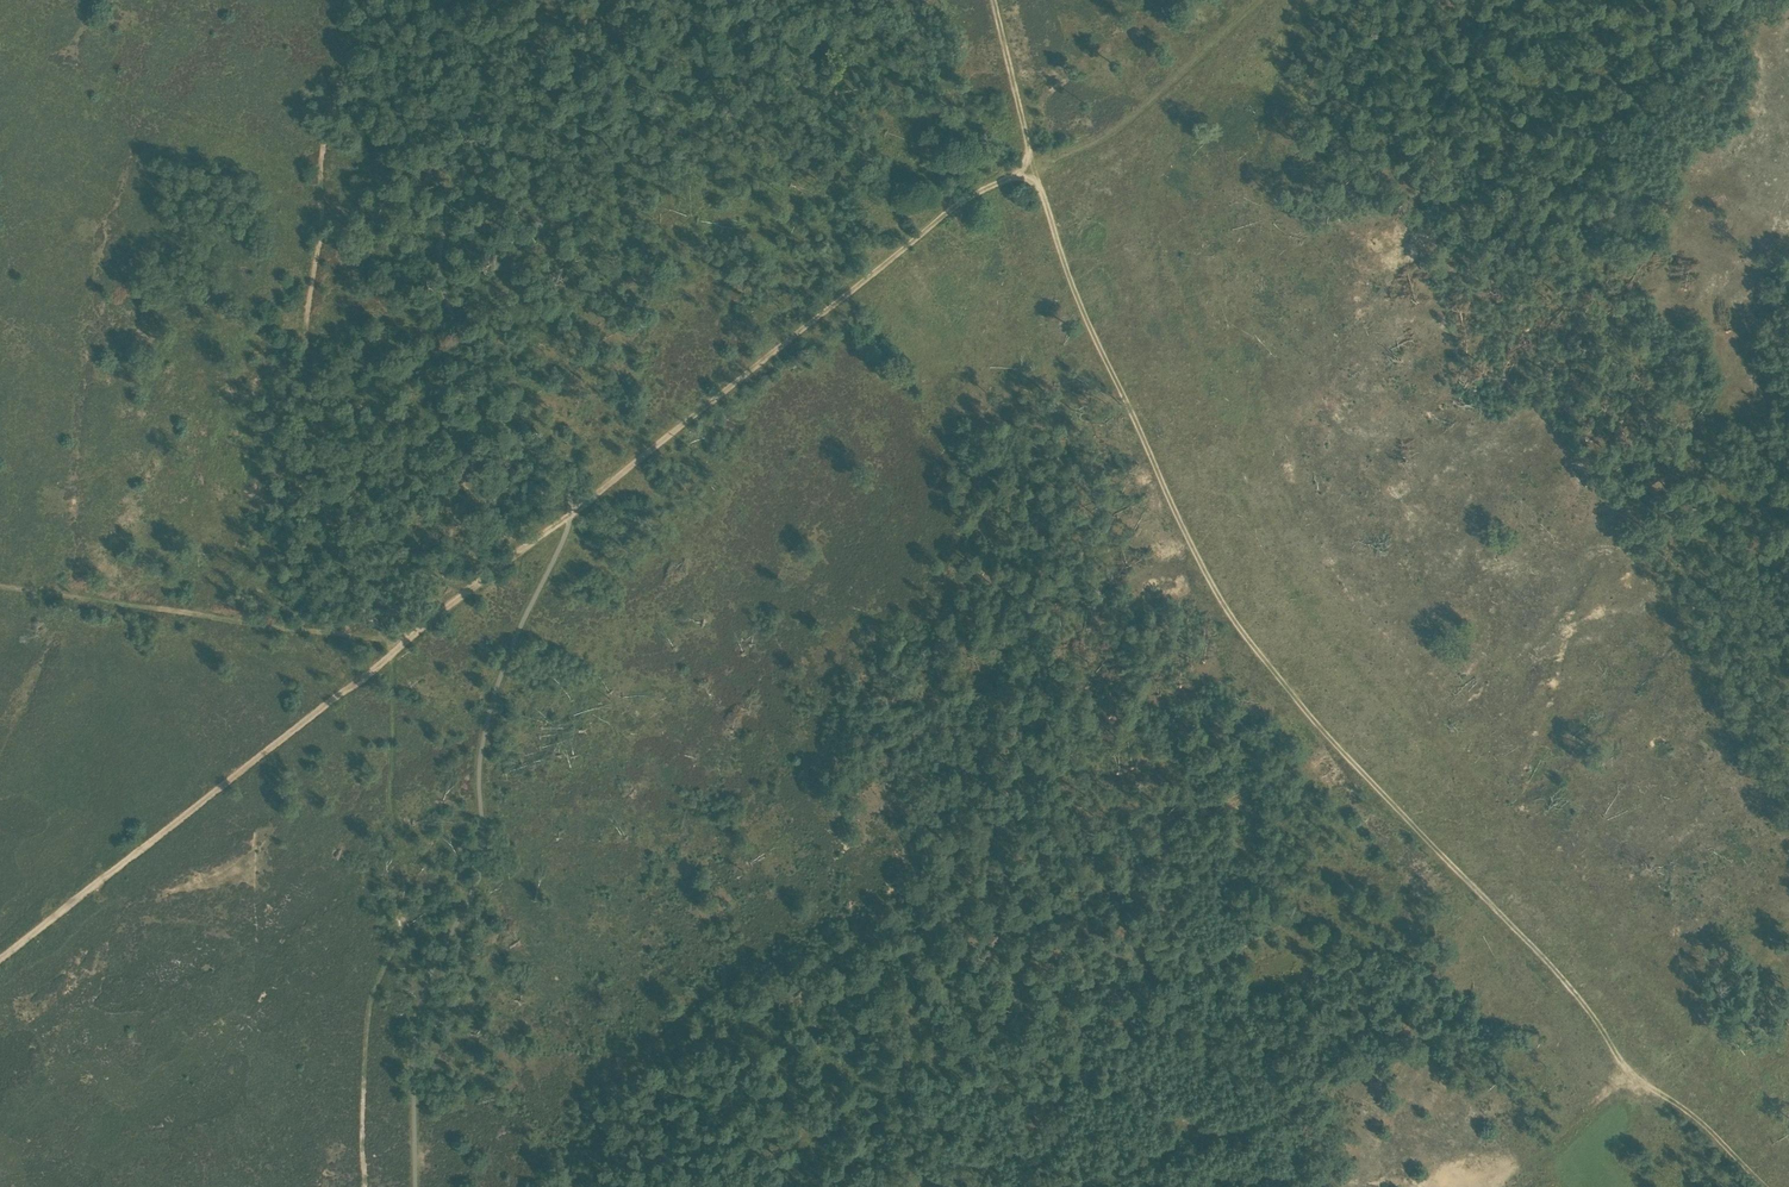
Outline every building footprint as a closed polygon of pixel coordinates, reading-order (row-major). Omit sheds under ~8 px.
[(1269,928),(1257,936),(1261,942),(1273,934),(1269,928)]
